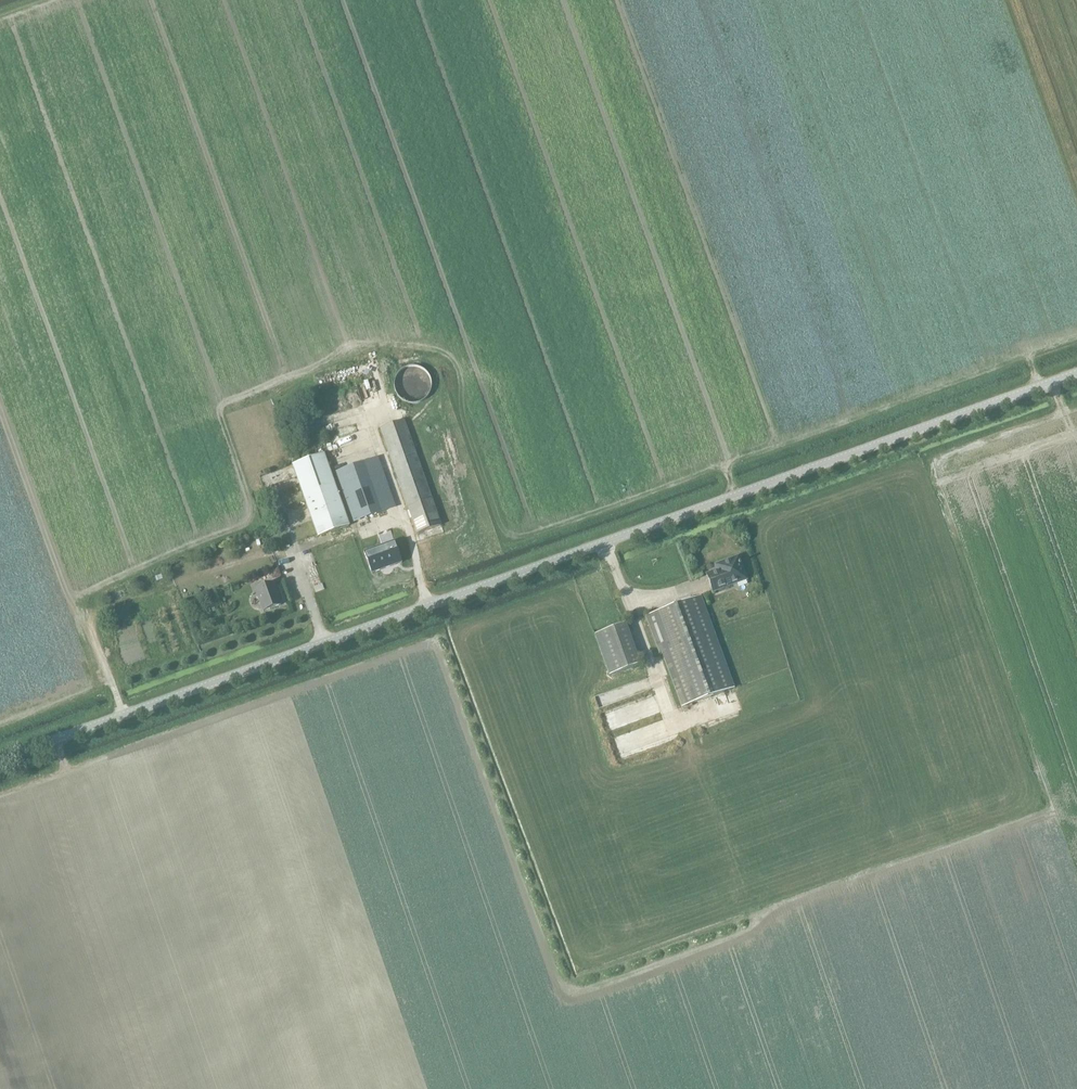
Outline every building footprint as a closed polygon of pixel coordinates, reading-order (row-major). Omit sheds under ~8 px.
[(417,534),(441,525),(404,420),(380,429),(417,534)] [(318,537),(349,526),(324,454),(293,465),(318,537)] [(353,521),(395,507),(377,457),(336,472),(353,521)] [(372,573),(395,565),(393,557),(399,555),(394,542),(364,553),(372,573)] [(712,591),(746,579),(737,557),(719,564),(721,569),(706,575),(712,591)] [(279,569),(271,572),(274,579),(281,577),(279,569)] [(263,612),(281,605),(272,583),(255,589),(263,612)] [(734,688),(700,596),(645,616),(659,653),(662,652),(682,707),(734,688)] [(193,600),(188,605),(193,610),(198,604),(193,600)]
